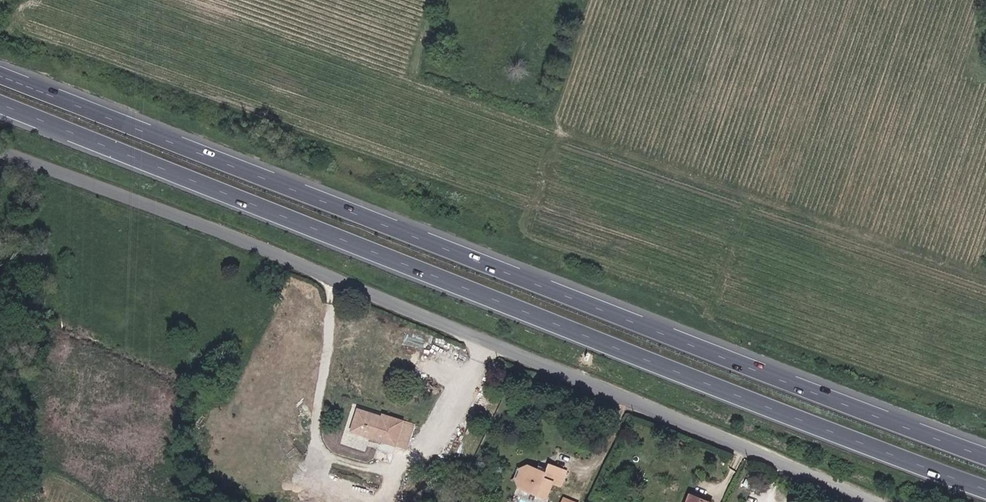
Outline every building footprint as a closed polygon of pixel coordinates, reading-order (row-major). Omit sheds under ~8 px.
[(383,417),(360,409),(353,434),(397,447),(407,422),(384,414),(383,417)] [(547,474),(529,466),(521,470),(517,481),(520,490),(549,501),(556,485),(566,489),(571,474),(551,466),(547,474)]
